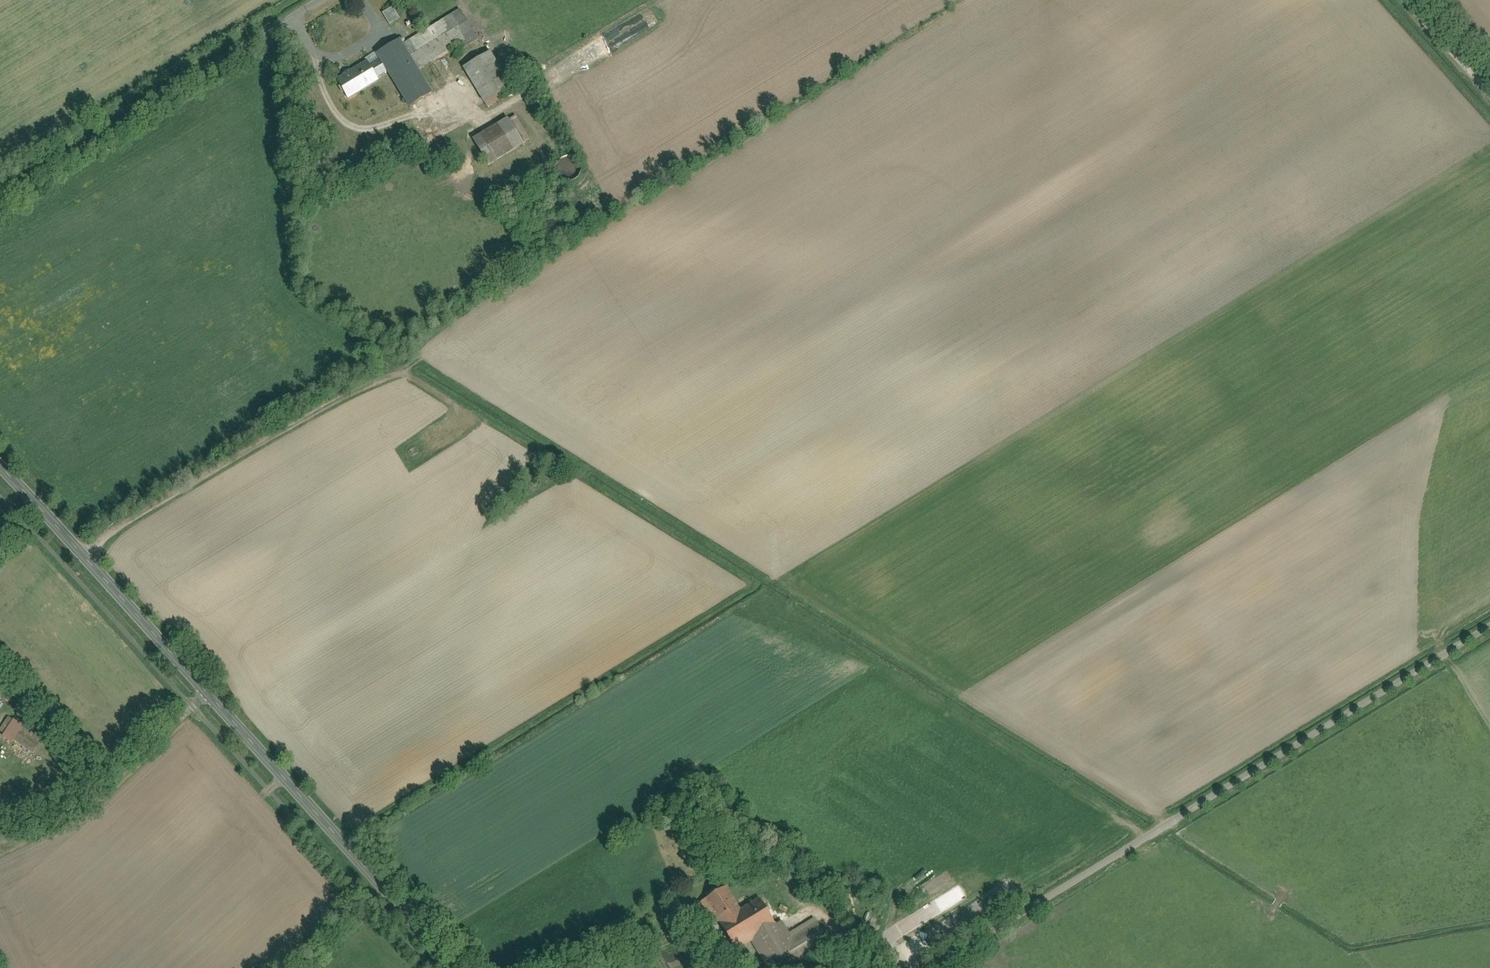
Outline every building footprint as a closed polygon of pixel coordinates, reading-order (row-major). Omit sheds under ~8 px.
[(385,12),(392,25),(403,19),(397,6),(385,12)] [(367,62),(336,80),(348,100),(380,81),(378,78),(387,73),(407,108),(432,94),(418,71),(474,39),(460,14),(404,46),(401,41),(374,56),(377,61),(369,66),(367,62)] [(491,53),(463,70),(483,104),(511,87),(491,53)] [(513,114),(470,140),(487,169),(530,143),(513,114)] [(577,177),(579,173),(580,169),(579,165),(577,162),(574,159),(570,157),(566,157),(563,158),(559,160),(557,163),(556,166),(555,170),(556,174),(558,178),(562,180),(566,181),(570,181),(574,180),(577,177)] [(26,726),(16,720),(9,734),(18,739),(26,726)] [(25,736),(22,747),(39,752),(42,741),(25,736)] [(814,918),(787,933),(770,901),(748,913),(737,893),(702,911),(724,952),(755,935),(773,967),(785,967),(828,945),(814,918)]
